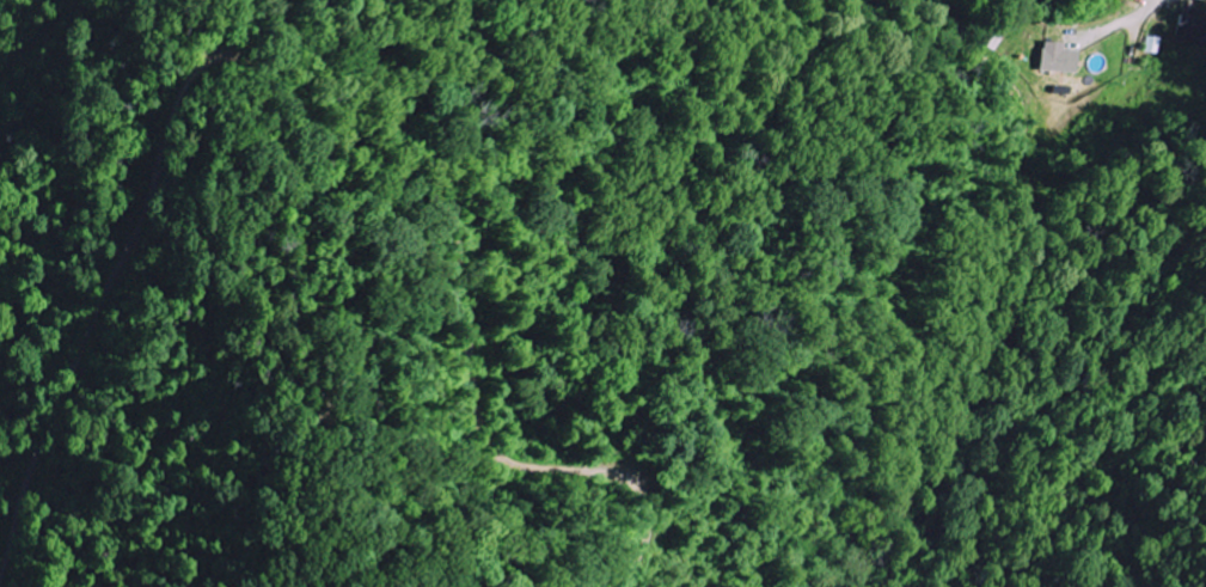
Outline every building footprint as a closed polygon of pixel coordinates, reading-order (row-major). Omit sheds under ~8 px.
[(1166,37),(1151,37),(1150,53),(1166,53),(1166,37)] [(1078,72),(1078,50),(1062,50),(1063,43),(1041,42),(1040,71),(1078,72)]
